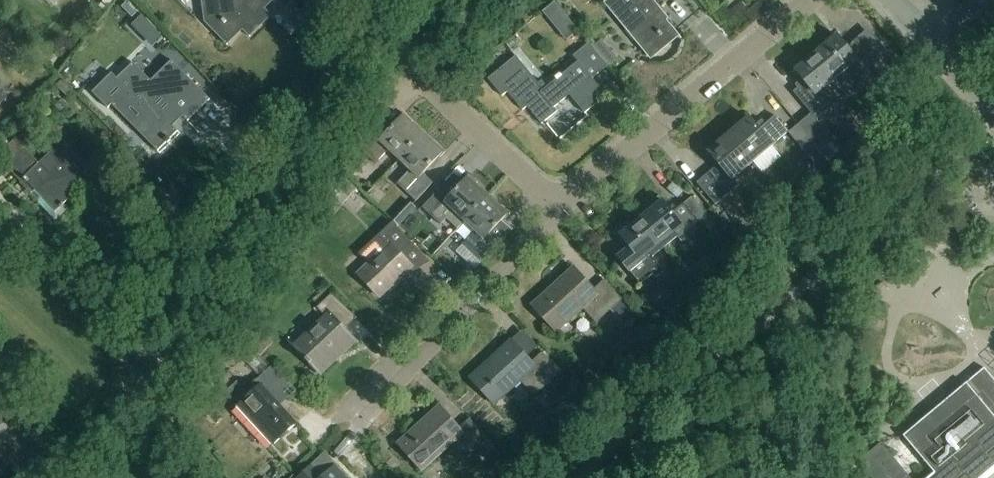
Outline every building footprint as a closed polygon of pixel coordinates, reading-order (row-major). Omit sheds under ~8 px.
[(99,7),(106,13),(116,1),(115,0),(105,0),(99,7)] [(204,23),(226,46),(243,30),(249,37),(271,16),(265,9),(273,2),(271,0),(198,0),(204,23)] [(604,5),(625,30),(628,27),(651,54),(676,33),(650,2),(652,0),(610,0),(604,5)] [(554,2),(544,11),(553,23),(564,14),(554,2)] [(816,53),(837,78),(848,69),(861,84),(881,66),(858,39),(846,49),(836,36),(816,53)] [(592,80),(608,67),(589,45),(573,58),(578,64),(548,89),(542,82),(539,85),(516,58),(489,80),(503,98),(508,94),(523,112),(528,108),(542,125),(557,113),(554,108),(570,96),(585,114),(606,97),(592,80)] [(793,94),(816,121),(838,103),(825,88),(837,78),(816,53),(792,73),(802,86),(793,94)] [(907,56),(893,68),(901,77),(915,66),(907,56)] [(113,74),(91,94),(106,110),(111,106),(157,153),(210,102),(174,64),(152,85),(132,65),(117,79),(113,74)] [(350,141),(357,148),(375,165),(389,151),(399,161),(425,133),(405,115),(400,120),(401,121),(384,139),(375,130),(382,124),(371,114),(361,125),(350,141)] [(749,119),(728,136),(752,164),(789,134),(776,118),(760,132),(749,119)] [(816,121),(804,132),(826,158),(828,160),(840,150),(816,121)] [(425,133),(399,161),(410,171),(397,185),(415,203),(433,184),(423,174),(439,157),(440,158),(445,153),(425,133)] [(714,169),(696,185),(702,191),(715,207),(727,197),(738,187),(733,181),(752,164),(728,136),(708,153),(719,166),(714,169)] [(20,183),(23,181),(26,184),(28,182),(56,212),(70,199),(64,192),(88,169),(63,142),(39,165),(15,140),(9,146),(3,139),(0,142),(0,161),(20,183)] [(816,166),(825,159),(809,139),(800,146),(816,166)] [(822,173),(832,165),(828,161),(828,160),(826,158),(825,159),(816,166),(819,169),(822,173)] [(326,188),(329,191),(343,205),(357,190),(340,173),(326,188)] [(453,212),(464,223),(490,195),(470,176),(465,181),(466,182),(449,200),(440,191),(422,209),(440,226),(453,212)] [(490,195),(464,223),(475,233),(462,246),(481,264),(498,246),(488,236),(504,219),(505,220),(510,214),(490,195)] [(645,216),(640,219),(665,248),(677,238),(682,245),(711,222),(692,198),(672,214),(658,198),(642,212),(645,216)] [(737,237),(746,230),(729,211),(721,218),(737,237)] [(663,272),(652,258),(665,248),(640,219),(630,228),(627,224),(614,235),(627,251),(618,258),(640,286),(652,276),(655,279),(663,272)] [(411,245),(393,225),(392,224),(361,254),(370,264),(359,275),(381,299),(413,270),(400,256),(411,245)] [(596,325),(611,311),(622,323),(631,314),(621,302),(622,301),(604,282),(593,292),(573,269),(532,307),(556,334),(583,310),(596,325)] [(314,300),(320,307),(316,310),(325,319),(293,348),(321,379),(358,344),(345,330),(355,321),(326,289),(314,300)] [(273,342),(257,327),(244,341),(260,356),(273,342)] [(534,398),(560,374),(541,354),(531,364),(511,342),(469,380),(494,407),(520,383),(534,398)] [(564,373),(578,387),(586,379),(572,365),(564,373)] [(271,369),(255,384),(244,394),(248,399),(236,409),(271,448),(295,426),(272,401),(290,385),(271,369)] [(993,466),(993,380),(985,369),(903,437),(934,474),(930,477),(980,477),(993,466)] [(461,464),(487,441),(469,421),(458,430),(439,408),(397,445),(421,472),(448,449),(461,464)] [(488,442),(482,447),(489,456),(495,450),(488,442)] [(881,444),(859,463),(872,477),(909,477),(881,444)] [(312,468),(301,477),(321,477),(312,468)] [(334,469),(325,477),(343,477),(334,469)]
